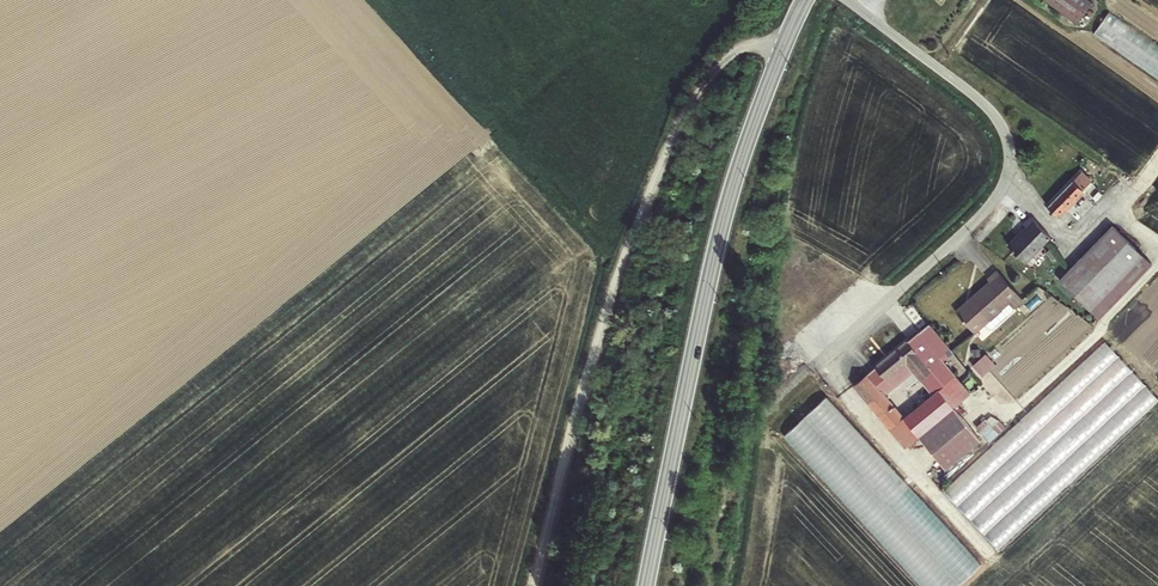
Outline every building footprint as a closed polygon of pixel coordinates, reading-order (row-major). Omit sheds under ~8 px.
[(1081,25),(1095,4),(1090,0),(1046,0),(1081,25)] [(1095,36),(1157,76),(1157,43),(1110,12),(1095,36)] [(1073,181),(1048,206),(1058,216),(1083,190),(1073,181)] [(1051,237),(1030,216),(1023,224),(1025,226),(1007,245),(1028,264),(1051,237)] [(1090,309),(1142,254),(1112,226),(1060,281),(1090,309)] [(1142,254),(1090,309),(1099,318),(1153,264),(1142,254)] [(995,277),(959,307),(977,328),(987,320),(991,324),(996,325),(1003,319),(997,311),(1012,299),(1016,305),(1026,297),(1002,266),(992,273),(995,277)] [(997,311),(1003,319),(1018,307),(1016,305),(1012,299),(997,311)] [(940,356),(949,349),(929,324),(855,384),(906,447),(919,435),(906,419),(887,397),(926,363),(946,386),(959,403),(970,393),(940,356)] [(1140,345),(1156,362),(1157,361),(1157,327),(1140,345)] [(942,486),(999,548),(1157,403),(1157,395),(1105,337),(942,486)] [(986,353),(971,364),(980,376),(995,365),(986,353)] [(946,386),(906,419),(919,435),(947,468),(987,435),(959,403),(946,386)] [(779,439),(922,585),(957,585),(982,561),(822,397),(779,439)]
